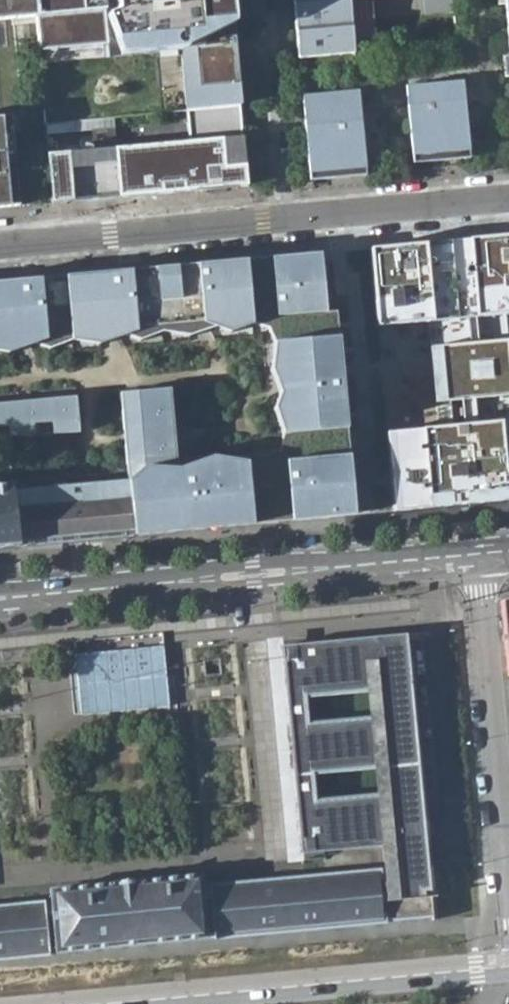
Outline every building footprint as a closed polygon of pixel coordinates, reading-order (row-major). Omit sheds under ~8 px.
[(37,16),(36,0),(0,0),(0,19),(37,16)] [(37,16),(40,49),(109,43),(105,0),(36,0),(37,16)] [(121,42),(183,36),(183,48),(181,57),(184,108),(187,108),(239,103),(231,0),(117,0),(121,42)] [(418,33),(450,31),(447,0),(416,0),(418,33)] [(406,107),(410,157),(467,151),(460,82),(412,86),(414,107),(406,107)] [(403,87),(406,107),(414,107),(412,86),(403,87)] [(348,91),(351,123),(360,122),(357,90),(348,91)] [(302,96),(309,180),(365,175),(364,161),(360,122),(351,123),(348,91),(302,96)] [(48,155),(51,204),(246,186),(241,127),(239,103),(187,108),(190,142),(48,155)] [(19,207),(11,118),(0,119),(0,209),(19,207)] [(451,240),(458,320),(508,315),(508,235),(451,240)] [(458,320),(451,240),(369,248),(376,327),(458,320)] [(0,284),(0,344),(274,316),(287,446),(280,460),(175,471),(174,460),(167,390),(118,394),(126,480),(124,480),(132,534),(353,514),(327,255),(107,275),(97,276),(0,284)] [(0,344),(0,356),(15,358),(35,348),(55,355),(74,344),(101,350),(123,339),(145,345),(162,336),(193,341),(213,330),(232,337),(253,326),(264,329),(271,341),(267,365),(278,390),(275,410),(282,434),(276,441),(260,447),(245,444),(229,451),(209,446),(174,460),(175,471),(280,460),(287,446),(274,316),(0,344)] [(429,347),(435,403),(508,395),(508,350),(508,339),(429,347)] [(0,406),(0,440),(5,440),(6,441),(77,434),(73,399),(0,406)] [(501,421),(387,432),(394,510),(508,499),(501,421)] [(0,440),(0,482),(11,482),(6,441),(5,440),(0,440)] [(132,534),(124,480),(44,487),(12,490),(13,495),(19,545),(132,534)] [(0,487),(0,547),(19,545),(13,495),(12,490),(11,485),(0,487)] [(500,600),(508,676),(508,599),(500,600)] [(407,638),(290,648),(294,695),(308,853),(382,846),(384,874),(377,875),(377,874),(203,890),(198,876),(128,883),(48,891),(49,903),(0,907),(0,959),(433,920),(428,870),(427,861),(426,849),(407,638)] [(294,695),(290,648),(282,649),(300,854),(308,853),(294,695)]
